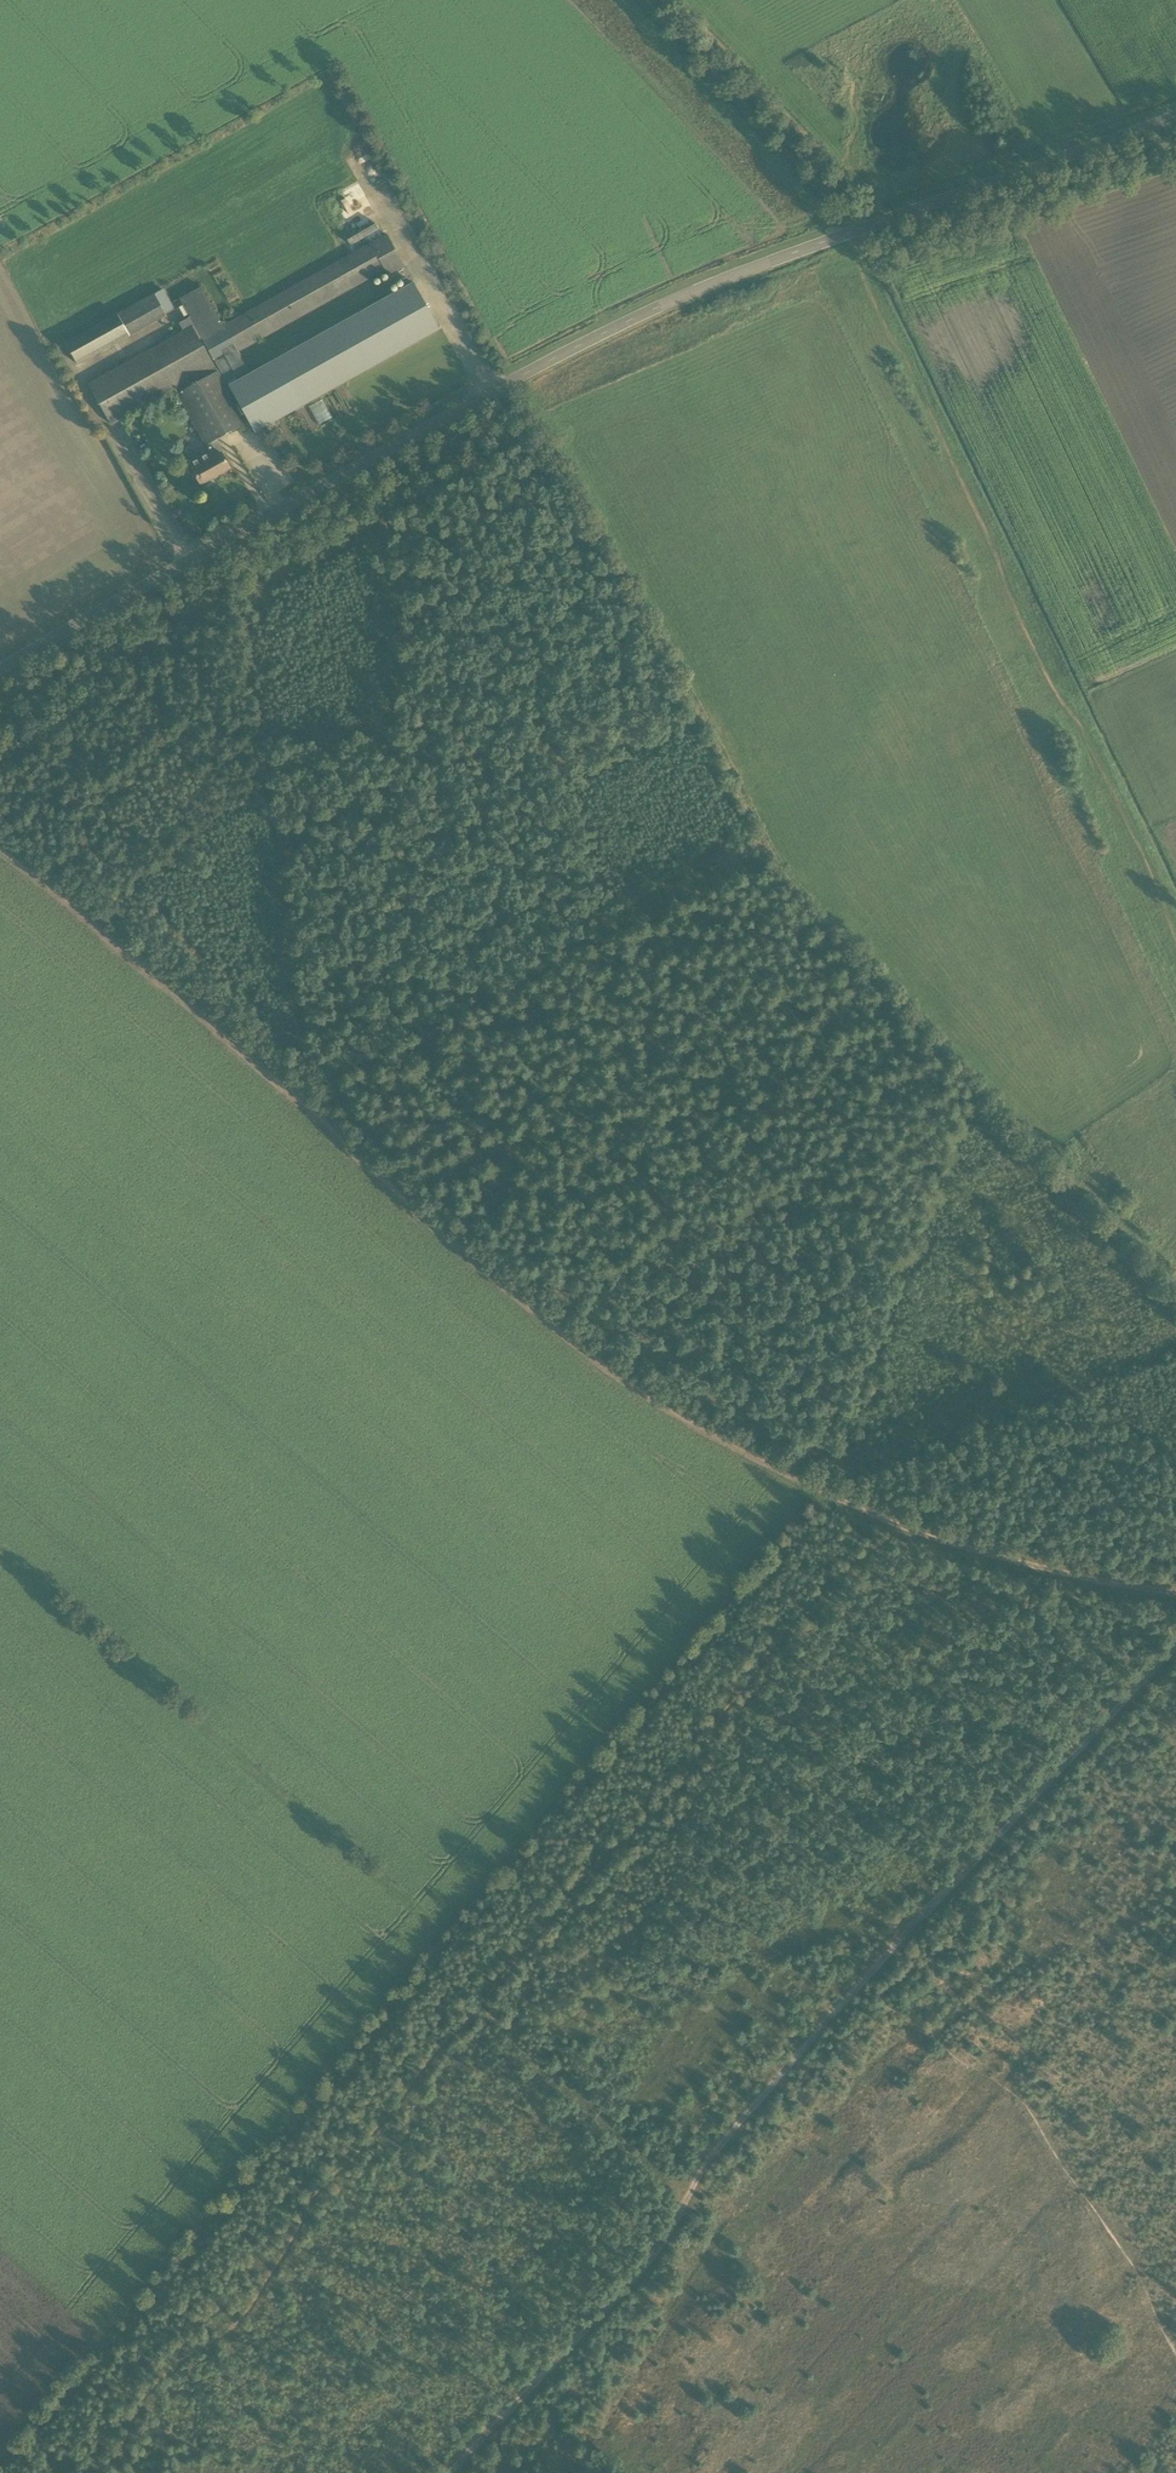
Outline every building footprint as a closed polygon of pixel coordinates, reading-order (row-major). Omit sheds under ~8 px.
[(180,300),(190,317),(179,324),(183,331),(88,384),(112,425),(175,390),(208,451),(188,462),(201,484),(230,468),(222,453),(222,454),(214,441),(247,423),(242,415),(245,414),(255,432),(439,329),(413,282),(250,374),(238,353),(385,270),(388,276),(405,266),(387,234),(223,326),(201,287),(180,300)] [(164,311),(171,307),(161,290),(66,343),(78,365),(166,316),(164,311)]
